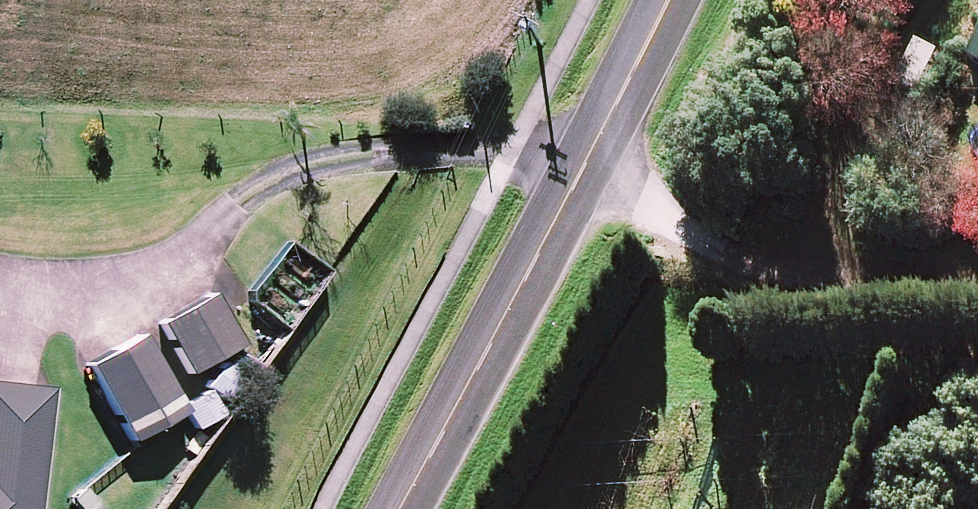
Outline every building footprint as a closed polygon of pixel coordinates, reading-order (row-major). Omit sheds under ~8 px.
[(222,304),(168,335),(196,383),(250,353),(222,304)] [(150,346),(96,375),(139,453),(193,423),(150,346)] [(214,397),(239,415),(257,390),(232,372),(214,397)] [(59,399),(0,392),(0,508),(46,508),(59,399)] [(216,400),(190,414),(205,441),(230,426),(216,400)]
